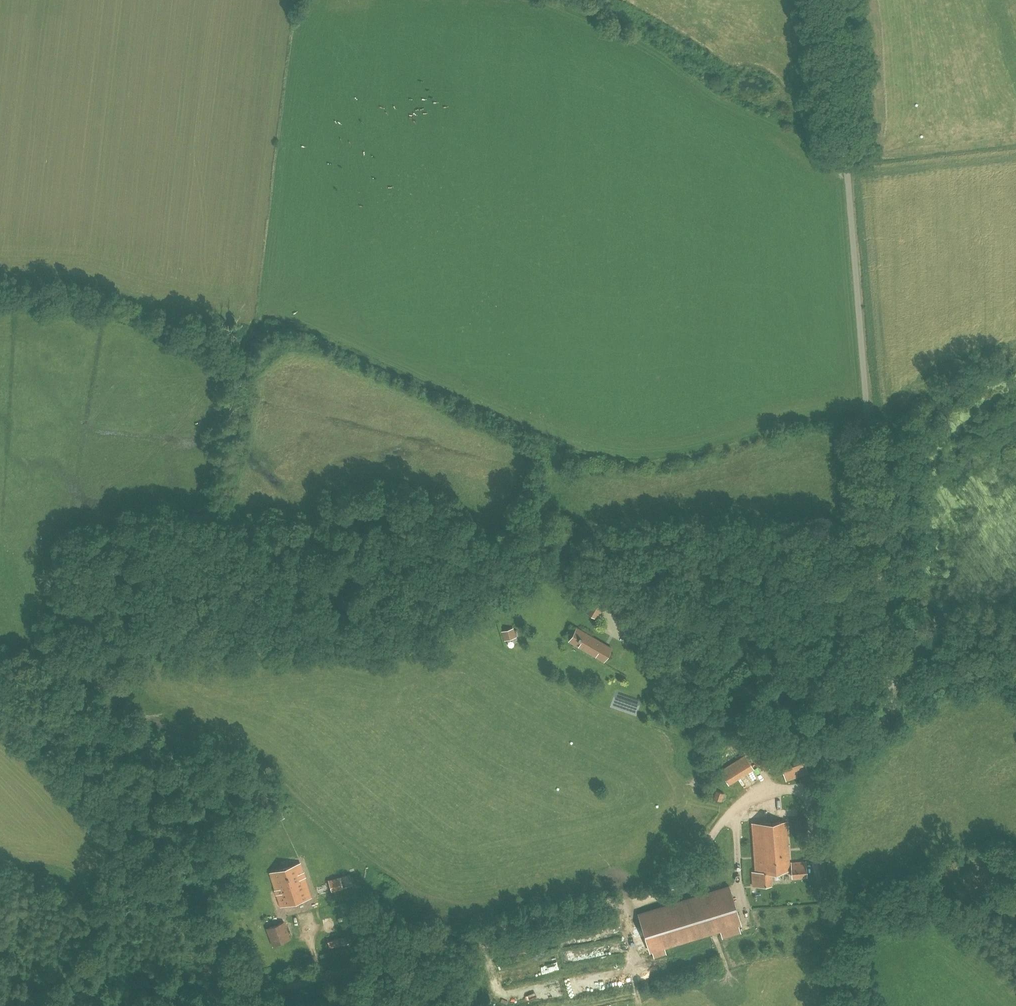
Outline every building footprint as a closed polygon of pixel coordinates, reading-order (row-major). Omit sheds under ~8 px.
[(586,611),(597,618),(607,600),(596,594),(586,611)] [(503,631),(506,640),(516,637),(514,629),(503,631)] [(576,629),(583,633),(581,637),(579,636),(577,639),(579,640),(577,644),(575,643),(574,644),(604,661),(611,649),(576,629)] [(777,755),(779,761),(787,781),(809,774),(803,757),(814,753),(810,743),(800,747),(777,755)] [(770,770),(779,766),(776,757),(767,761),(770,770)] [(277,822),(285,817),(280,809),(272,813),(277,822)] [(752,824),(757,886),(772,885),(771,872),(790,870),(787,821),(752,824)] [(791,862),(792,878),(807,877),(806,860),(791,862)] [(311,896),(300,864),(271,873),(281,906),(311,896)] [(348,874),(328,880),(331,890),(351,884),(348,874)] [(639,915),(650,951),(652,951),(654,956),(666,953),(664,947),(720,930),(722,938),(741,932),(738,925),(741,924),(730,888),(639,915)] [(277,945),(281,944),(292,939),(286,922),(266,928),(272,946),(277,945)]
